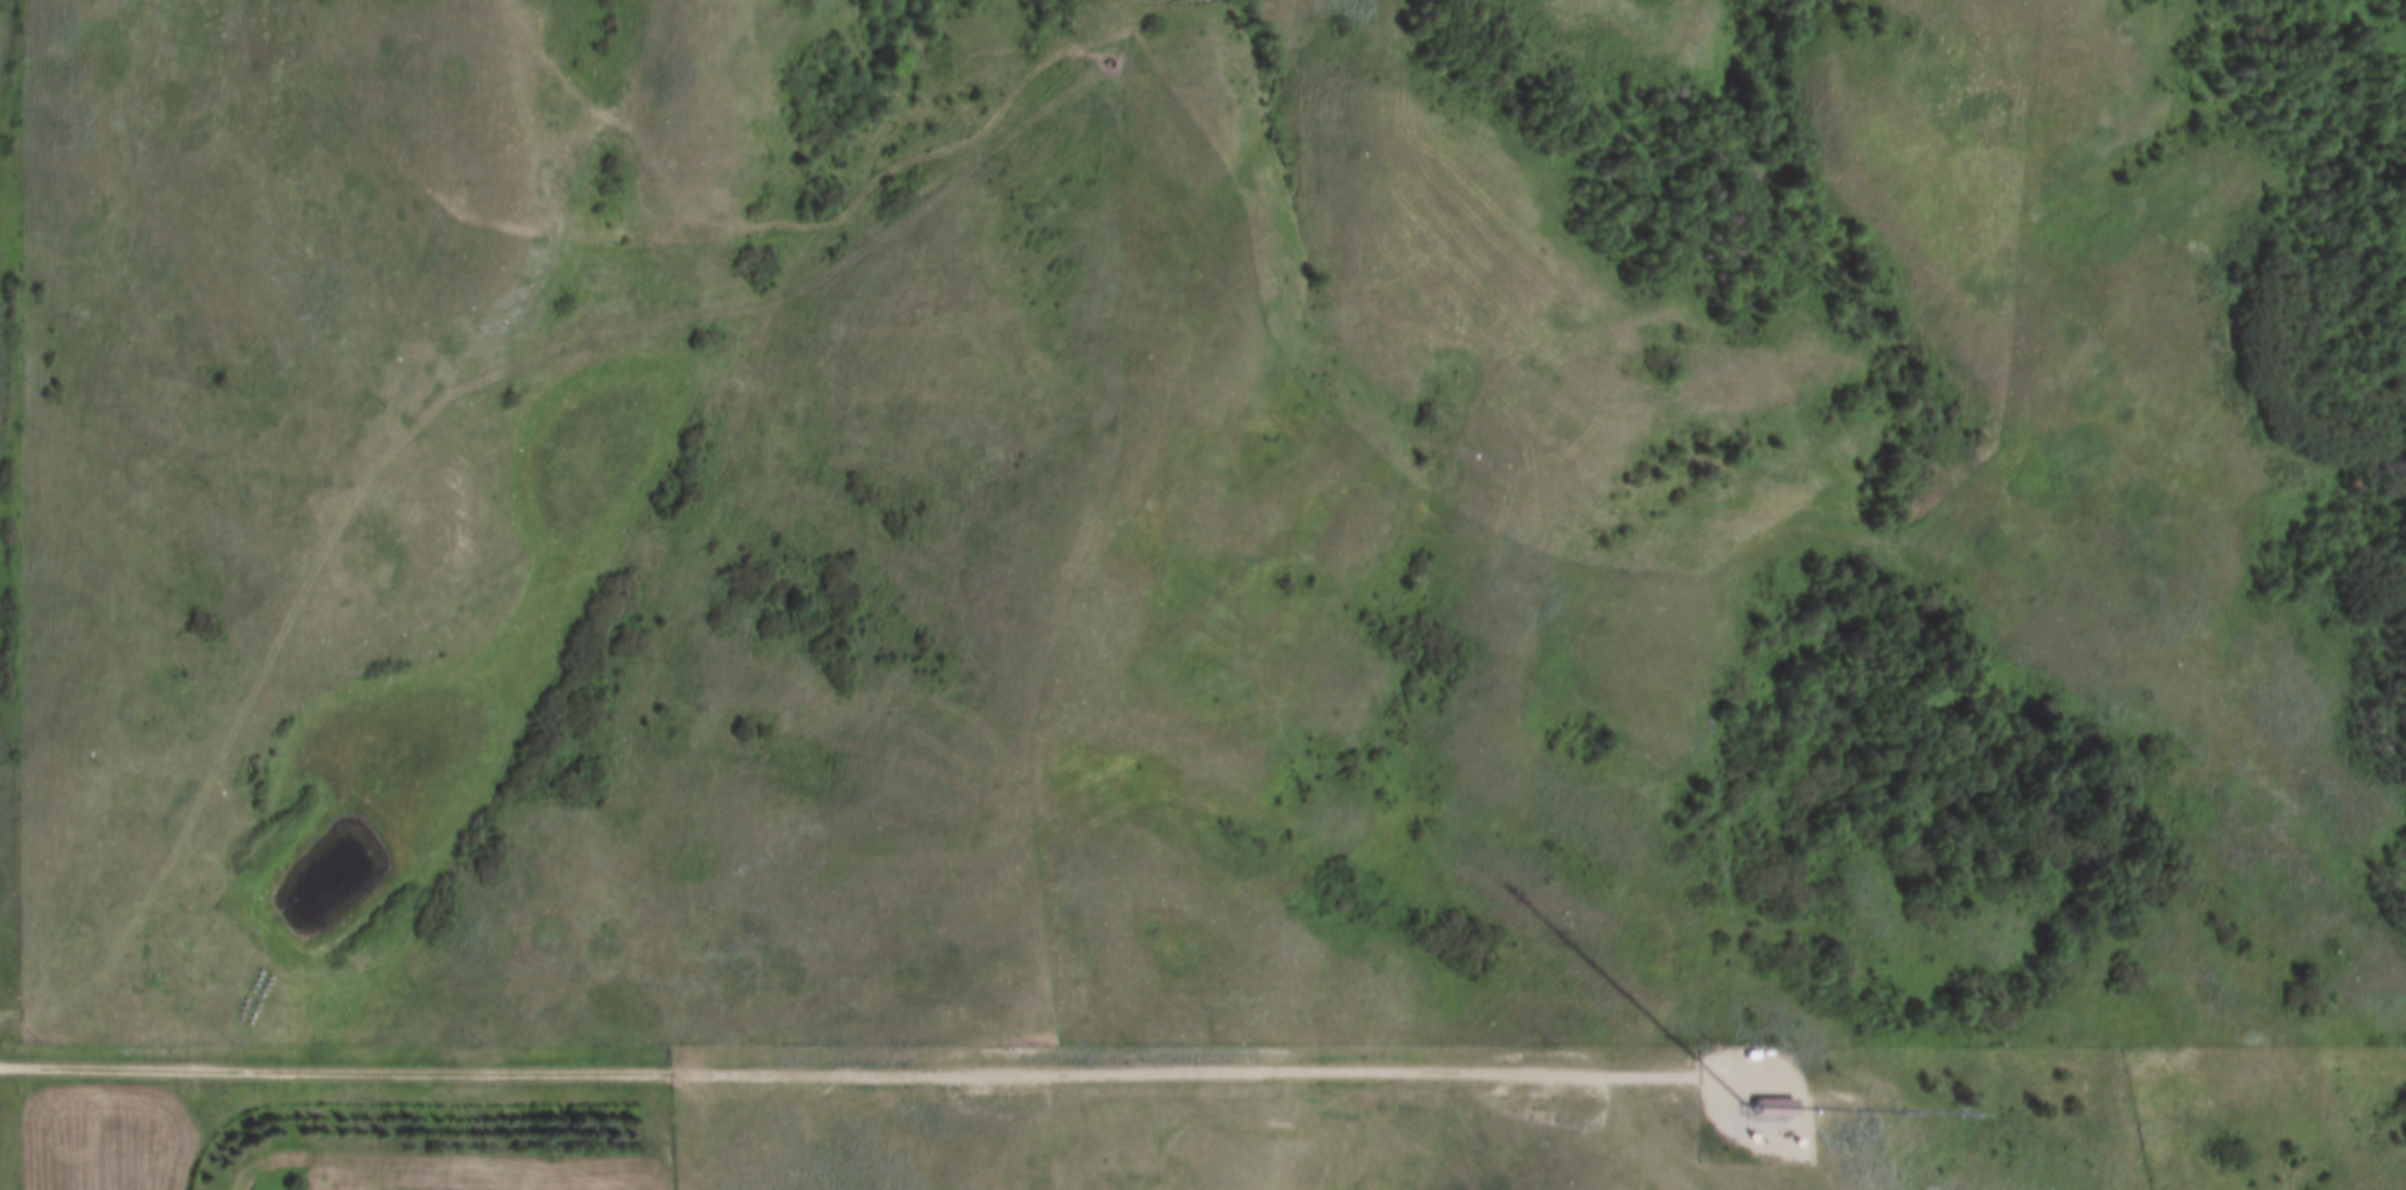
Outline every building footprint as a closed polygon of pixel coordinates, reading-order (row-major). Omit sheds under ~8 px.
[(1744,1052),(1758,1052),(1758,1061),(1744,1060),(1744,1052)] [(1752,1099),(1790,1099),(1790,1117),(1752,1117),(1752,1099)]
